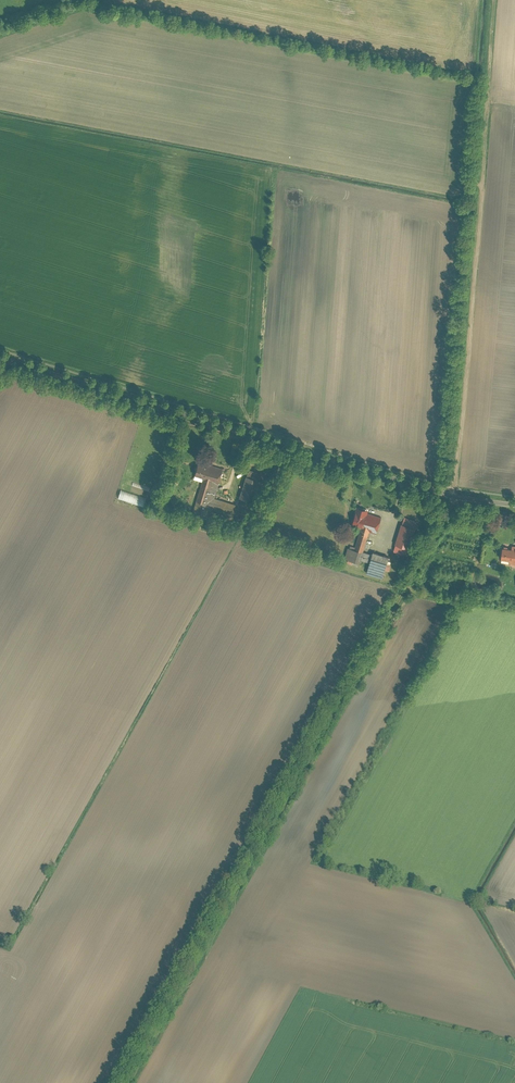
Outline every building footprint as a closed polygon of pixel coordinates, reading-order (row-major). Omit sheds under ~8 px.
[(227,501),(213,497),(221,471),(196,464),(193,478),(201,480),(194,508),(209,513),(211,507),(224,511),(227,501)] [(260,472),(248,468),(246,475),(258,479),(260,472)] [(257,479),(245,475),(239,497),(250,500),(257,479)] [(148,498),(122,489),(118,498),(145,507),(148,498)] [(372,551),(372,554),(363,551),(370,530),(377,533),(382,516),(367,512),(368,510),(357,506),(352,521),(362,524),(354,548),(348,546),(344,556),(360,561),(361,559),(369,561),(366,572),(383,577),(385,569),(389,570),(391,564),(387,562),(389,556),(372,551)] [(405,516),(402,523),(401,523),(393,550),(406,554),(415,527),(413,526),(415,519),(405,516)] [(512,548),(502,547),(501,561),(514,563),(514,545),(512,544),(512,548)]
